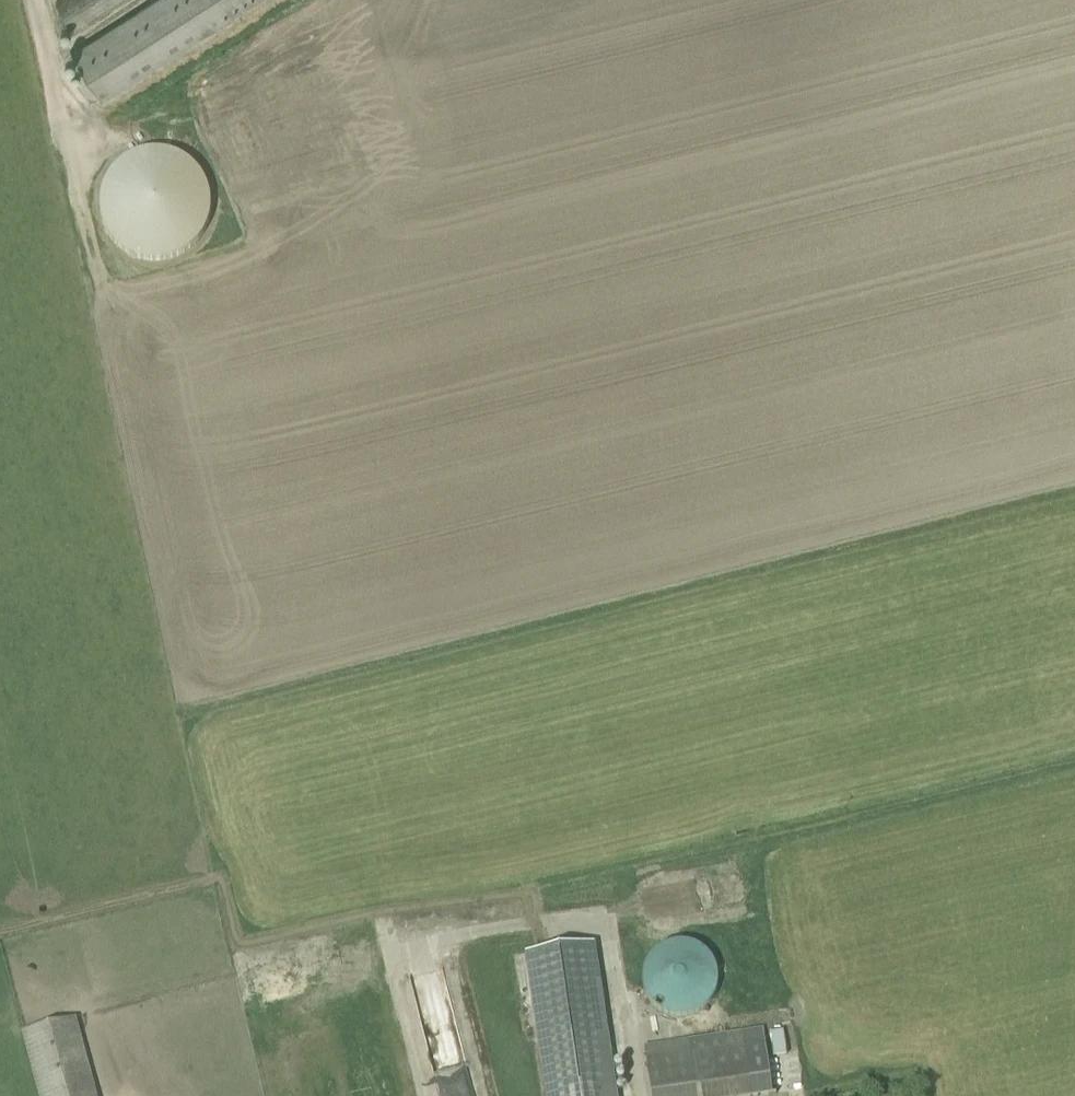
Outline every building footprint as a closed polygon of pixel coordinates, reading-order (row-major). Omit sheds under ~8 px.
[(56,3),(74,31),(122,0),(60,0),(56,3)] [(74,54),(103,99),(256,0),(158,0),(74,54)] [(195,257),(209,208),(209,168),(156,153),(118,153),(106,195),(106,245),(148,257),(195,257)] [(607,1030),(596,944),(525,955),(538,1039),(547,1095),(617,1095),(607,1030)] [(720,988),(721,981),(720,974),(717,966),(714,960),(709,954),(702,949),(696,946),(688,944),(681,944),(673,945),(667,947),(662,951),(655,956),(651,961),(648,968),(646,975),(646,982),(647,990),(649,996),(652,1002),(658,1009),(663,1013),(670,1016),(678,1018),(686,1019),(694,1017),(699,1015),(705,1012),(710,1007),(715,1002),(717,996),(720,988)] [(41,1095),(96,1095),(75,1020),(24,1033),(41,1095)] [(752,1095),(771,1095),(774,1095),(777,1095),(777,1094),(774,1094),(770,1073),(764,1030),(742,1033),(752,1095)] [(784,1031),(772,1032),(773,1056),(786,1055),(784,1031)] [(691,1041),(690,1041),(692,1054),(647,1061),(652,1095),(699,1095),(691,1041)]
